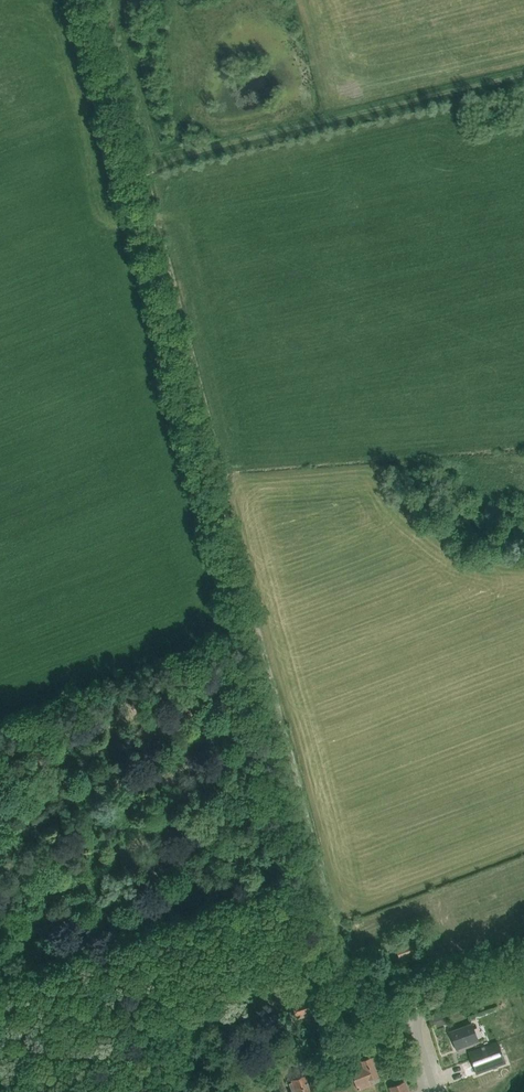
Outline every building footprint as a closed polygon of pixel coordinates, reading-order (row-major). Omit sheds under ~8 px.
[(275,956),(278,966),(296,961),(292,951),(275,956)] [(314,981),(299,986),(303,1000),(293,1003),(297,1018),(309,1014),(308,1012),(310,1011),(310,1013),(314,1012),(314,1010),(316,1009),(314,1003),(320,1001),(314,981)] [(427,1015),(430,1022),(446,1017),(444,1010),(427,1015)] [(457,1049),(478,1041),(472,1023),(450,1031),(457,1049)] [(467,1077),(504,1063),(496,1042),(459,1055),(467,1077)] [(358,1089),(359,1091),(362,1091),(361,1088),(371,1084),(369,1079),(379,1075),(371,1056),(361,1060),(363,1067),(351,1072),(358,1089)] [(291,1079),(296,1091),(311,1091),(313,1091),(306,1073),(291,1079)] [(389,1087),(391,1091),(407,1091),(404,1082),(389,1087)]
